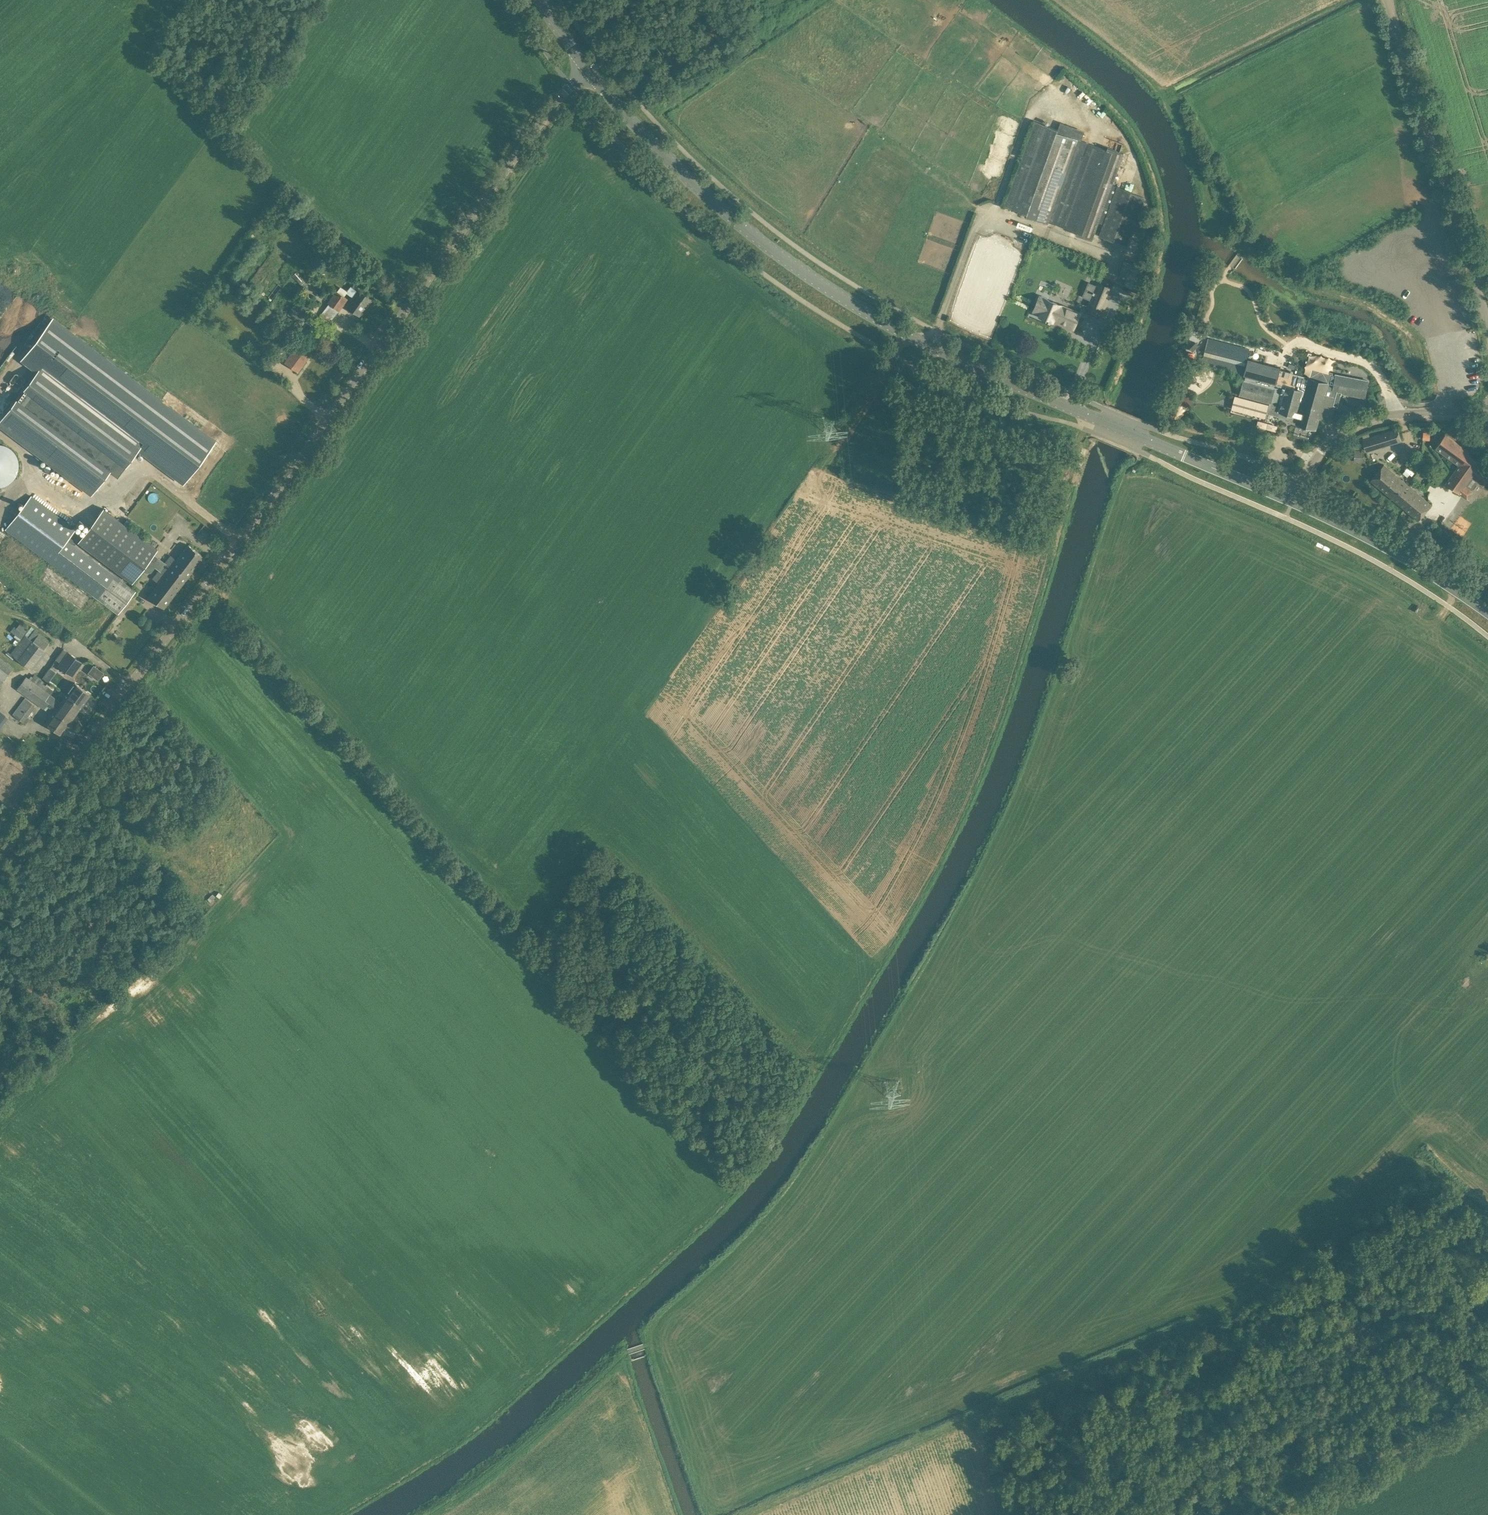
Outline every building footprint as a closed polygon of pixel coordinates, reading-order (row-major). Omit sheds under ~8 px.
[(1057,77),(1064,68),(1060,65),(1053,74),(1057,77)] [(1131,191),(1132,189),(1113,184),(1124,154),(1082,140),(1085,131),(1060,123),(1058,128),(1035,120),(1009,196),(1005,206),(1027,213),(1026,216),(1048,224),(1048,222),(1056,224),(1077,232),(1076,234),(1092,240),(1099,222),(1104,223),(1099,235),(1114,241),(1114,240),(1128,245),(1145,196),(1131,191)] [(1118,150),(1120,143),(1109,140),(1108,144),(1115,146),(1114,149),(1118,150)] [(1141,290),(1143,284),(1149,268),(1125,259),(1119,276),(1126,278),(1124,284),(1141,290)] [(310,285),(304,278),(299,282),(305,290),(310,285)] [(347,306),(351,309),(359,315),(370,299),(359,291),(363,286),(356,281),(352,287),(358,291),(347,306)] [(1089,283),(1083,296),(1091,300),(1088,307),(1101,312),(1112,288),(1099,283),(1097,286),(1089,283)] [(348,299),(336,290),(327,303),(339,311),(348,299)] [(1077,310),(1063,304),(1041,295),(1034,310),(1041,312),(1040,316),(1049,320),(1051,321),(1051,320),(1053,321),(1054,318),(1074,327),(1081,311),(1077,310)] [(271,329),(287,340),(295,329),(285,322),(284,324),(277,320),(271,329)] [(315,347),(307,341),(302,338),(285,362),(298,372),(315,347)] [(1202,363),(1265,379),(1271,354),(1208,338),(1202,363)] [(43,363),(0,421),(0,427),(91,495),(110,471),(117,476),(145,440),(43,363)] [(1296,423),(1302,425),(1316,429),(1319,417),(1329,420),(1337,391),(1365,397),(1368,380),(1336,374),(1312,367),(1310,376),(1298,373),(1297,374),(1291,372),(1289,379),(1278,375),(1275,387),(1244,379),(1240,395),(1270,402),(1267,413),(1297,420),(1296,423)] [(1363,438),(1367,450),(1401,440),(1397,428),(1363,438)] [(1439,442),(1436,447),(1459,464),(1446,483),(1467,499),(1472,491),(1464,485),(1471,476),(1484,486),(1487,480),(1487,469),(1467,454),(1470,451),(1445,434),(1439,442)] [(10,482),(16,476),(18,466),(16,454),(4,445),(0,445),(0,486),(10,482)] [(1354,461),(1362,461),(1363,452),(1354,452),(1354,461)] [(1432,504),(1392,471),(1384,464),(1371,480),(1418,520),(1432,504)] [(76,529),(31,495),(6,529),(119,614),(136,592),(67,540),(76,529)] [(158,549),(103,508),(77,542),(132,583),(158,549)] [(164,608),(203,556),(188,545),(177,560),(171,555),(153,579),(159,583),(149,596),(164,608)] [(26,630),(19,624),(17,627),(14,625),(0,643),(0,645),(9,652),(26,630)] [(30,668),(51,641),(31,625),(10,653),(30,668)] [(81,662),(69,652),(59,666),(72,675),(81,662)] [(14,667),(0,656),(0,685),(14,667)] [(101,671),(93,665),(88,672),(95,678),(101,671)] [(44,678),(52,681),(57,670),(49,667),(44,678)] [(41,686),(40,686),(43,681),(35,674),(31,679),(27,676),(18,689),(45,709),(48,705),(56,711),(46,723),(61,734),(79,709),(64,698),(62,702),(51,694),(53,690),(44,683),(41,686)] [(90,694),(82,688),(76,683),(67,695),(61,690),(59,694),(64,698),(79,709),(90,694)] [(26,698),(14,714),(24,722),(37,706),(26,698)] [(9,717),(0,710),(0,729),(9,717)] [(19,738),(13,747),(20,752),(26,744),(19,738)]
